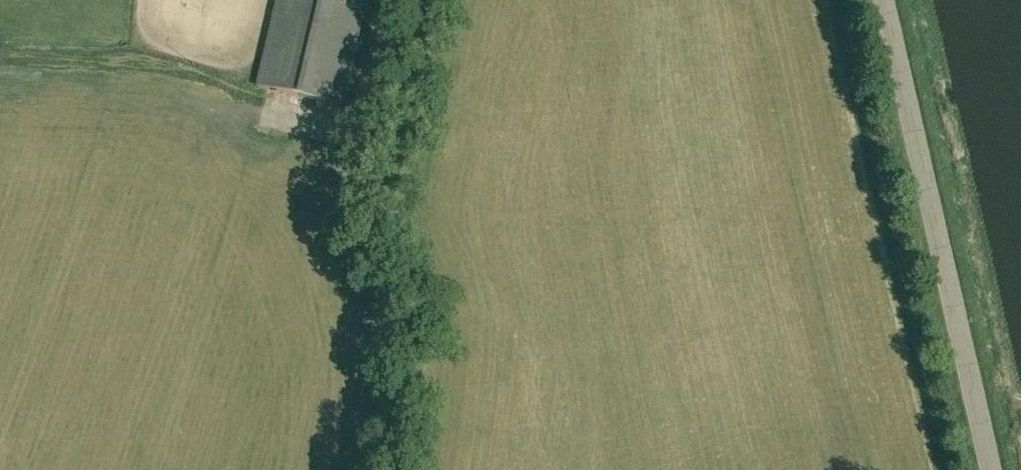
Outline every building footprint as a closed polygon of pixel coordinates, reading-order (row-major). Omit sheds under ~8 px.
[(340,105),(365,0),(278,0),(258,86),(340,105)]
